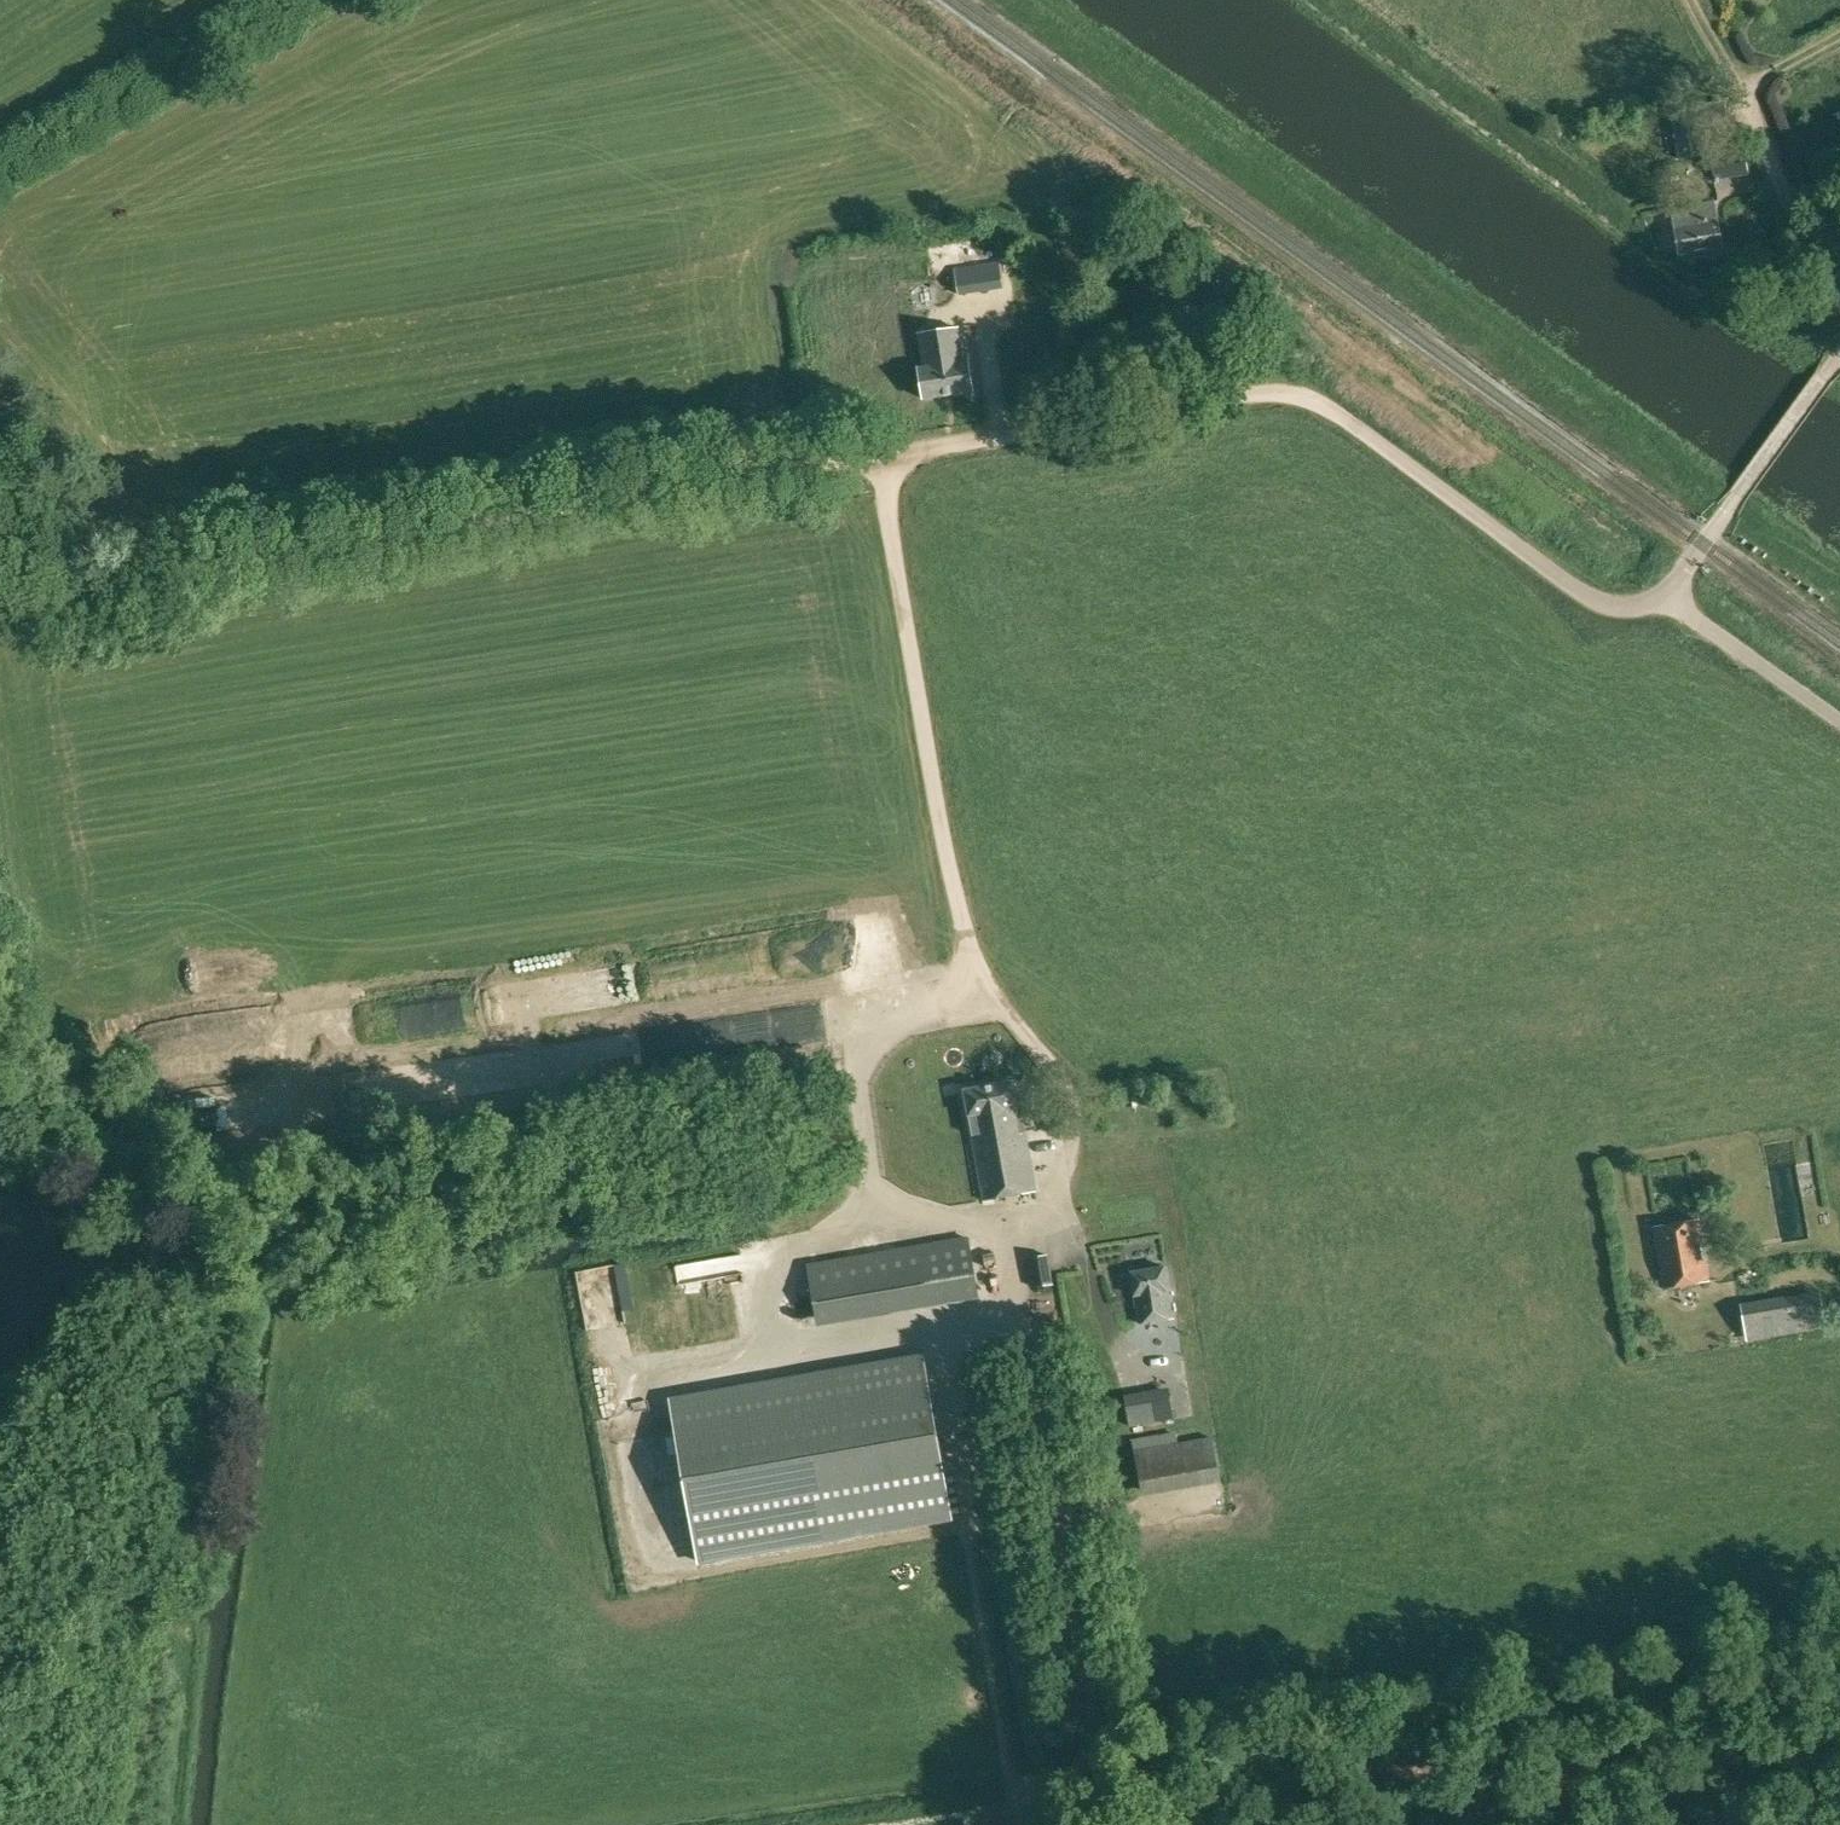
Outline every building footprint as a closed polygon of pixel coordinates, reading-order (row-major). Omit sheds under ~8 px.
[(1726,138),(1729,145),(1738,141),(1734,134),(1726,138)] [(1711,157),(1716,187),(1729,185),(1728,177),(1747,174),(1743,152),(1721,156),(1719,145),(1701,149),(1702,159),(1711,157)] [(1671,209),(1679,254),(1721,247),(1713,202),(1671,209)] [(954,270),(958,294),(977,291),(973,267),(954,270)] [(919,368),(924,399),(972,391),(968,361),(963,362),(958,328),(919,334),(924,368),(919,368)] [(965,1090),(983,1200),(1035,1191),(1020,1106),(1017,1106),(1013,1082),(965,1090)] [(1783,1156),(1788,1235),(1810,1233),(1805,1154),(1783,1156)] [(1653,1227),(1664,1288),(1709,1280),(1699,1219),(1653,1227)] [(806,1266),(815,1314),(975,1286),(967,1238),(806,1266)] [(1028,1258),(1034,1288),(1053,1285),(1048,1254),(1028,1258)] [(650,1271),(655,1322),(674,1320),(671,1290),(687,1288),(684,1267),(650,1271)] [(1131,1272),(1138,1323),(1173,1318),(1169,1291),(1168,1292),(1164,1267),(1131,1272)] [(1741,1312),(1746,1342),(1824,1329),(1819,1299),(1741,1312)] [(669,1401),(687,1504),(940,1460),(922,1357),(669,1401)] [(1123,1396),(1129,1428),(1175,1419),(1169,1388),(1123,1396)] [(1134,1450),(1141,1496),(1221,1482),(1213,1436),(1134,1450)] [(907,1546),(956,1538),(951,1509),(889,1520),(892,1540),(905,1538),(907,1546)] [(674,1609),(695,1611),(697,1596),(675,1594),(674,1609)]
